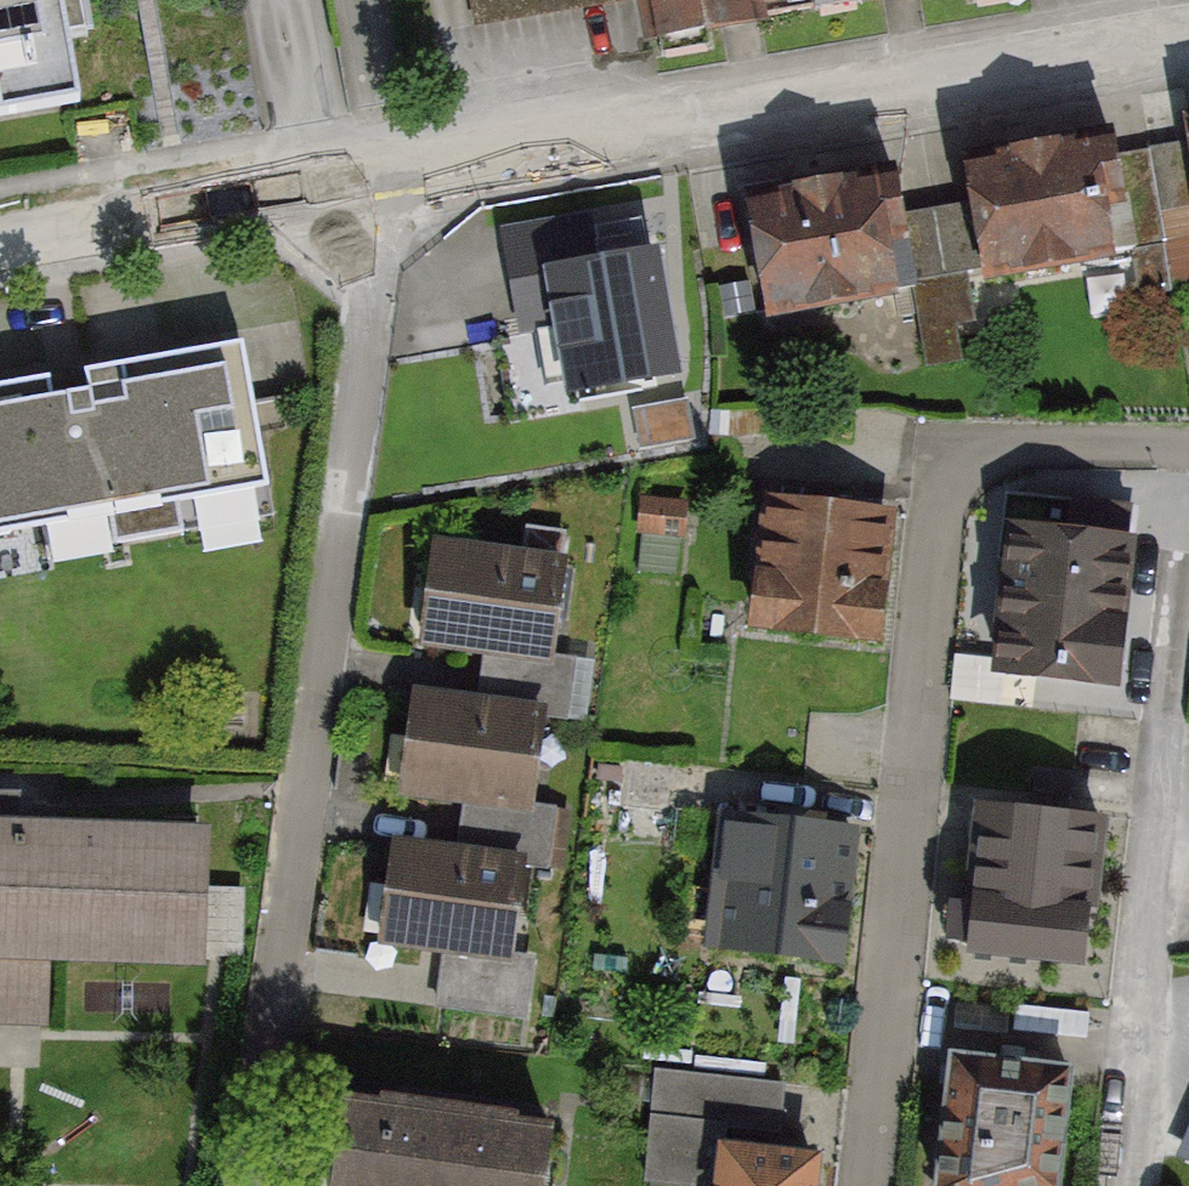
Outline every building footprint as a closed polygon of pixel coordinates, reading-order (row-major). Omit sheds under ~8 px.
[(57,0),(0,0),(0,86),(67,77),(57,0)] [(633,39),(882,0),(627,0),(633,39)] [(1180,127),(1188,179),(1188,125),(1180,127)] [(1103,148),(962,171),(979,272),(1120,248),(1103,148)] [(890,188),(745,215),(763,306),(908,278),(890,188)] [(645,255),(529,275),(549,390),(665,370),(645,255)] [(988,354),(977,262),(922,269),(933,361),(988,354)] [(0,382),(0,540),(246,495),(218,343),(0,382)] [(886,517),(775,503),(759,631),(870,644),(886,517)] [(1123,550),(1012,537),(996,671),(1107,685),(1123,550)] [(565,574),(452,550),(433,633),(546,658),(565,574)] [(538,721),(430,700),(416,771),(524,792),(538,721)] [(1093,829),(969,813),(952,947),(1076,963),(1093,829)] [(840,834),(741,821),(724,950),(824,963),(840,834)] [(0,834),(0,953),(193,960),(198,842),(0,834)] [(514,868),(405,850),(393,929),(501,947),(514,868)] [(946,1067),(932,1185),(1057,1185),(1069,1082),(946,1067)] [(677,1073),(666,1175),(689,1178),(688,1185),(816,1185),(819,1162),(781,1153),(789,1085),(677,1073)] [(349,1104),(335,1185),(533,1185),(541,1135),(349,1104)]
